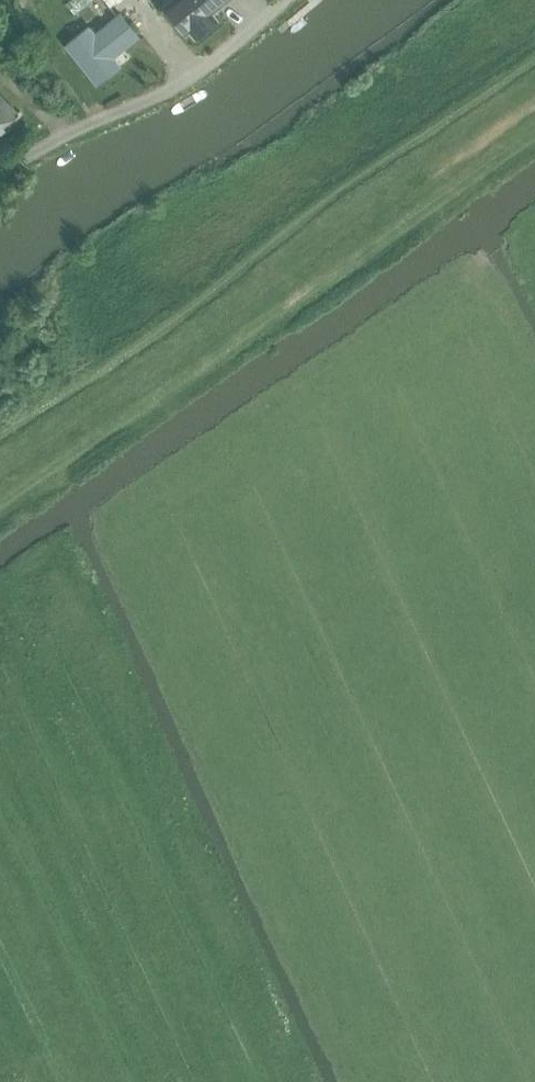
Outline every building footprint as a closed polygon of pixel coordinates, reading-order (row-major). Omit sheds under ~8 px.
[(66,2),(75,12),(90,0),(69,0),(66,2)] [(164,3),(186,31),(189,29),(194,35),(217,17),(212,11),(225,0),(167,0),(164,3)] [(88,26),(66,43),(97,83),(119,65),(111,56),(138,35),(121,13),(94,34),(88,26)] [(18,115),(0,97),(0,132),(18,115)]
